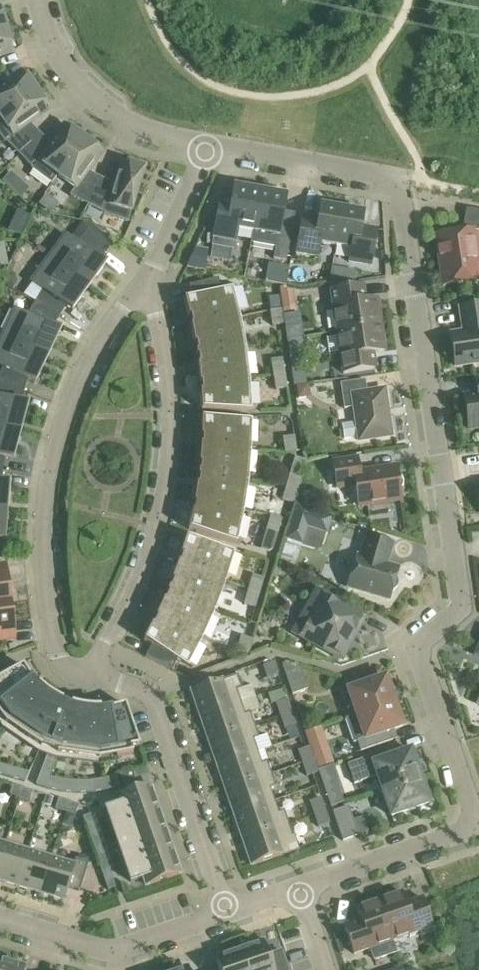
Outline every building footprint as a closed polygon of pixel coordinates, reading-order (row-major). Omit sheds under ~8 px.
[(13,53),(7,32),(0,34),(0,57),(13,53)] [(36,92),(23,74),(2,89),(0,84),(0,118),(36,92)] [(0,120),(0,137),(5,145),(7,143),(20,156),(39,137),(28,126),(49,111),(36,92),(0,118),(0,120)] [(32,171),(52,185),(84,140),(66,127),(50,148),(39,137),(20,156),(33,169),(32,171)] [(84,140),(52,185),(53,186),(59,179),(76,191),(71,198),(88,206),(101,181),(87,174),(102,153),(84,140)] [(101,181),(88,206),(106,215),(106,217),(128,224),(129,221),(145,171),(123,164),(115,188),(101,181)] [(213,240),(212,248),(215,248),(232,252),(235,252),(236,244),(238,233),(253,235),(256,220),(261,193),(234,188),(232,200),(221,198),(218,215),(213,240)] [(253,235),(252,245),(276,249),(274,261),(286,263),(293,229),(281,227),(284,213),(287,198),(261,193),(256,220),(253,235)] [(303,218),(296,255),(318,258),(321,245),(336,247),(343,210),(321,206),(319,218),(315,218),(314,218),(314,220),(303,218)] [(343,210),(336,247),(351,250),(349,264),(371,268),(378,231),(367,229),(367,227),(366,227),(362,226),(364,214),(343,210)] [(444,287),(478,282),(478,279),(477,263),(478,262),(478,251),(476,233),(478,232),(478,212),(467,210),(462,234),(436,238),(444,287)] [(65,237),(48,260),(88,289),(105,266),(99,262),(108,251),(107,250),(112,245),(87,224),(83,223),(69,240),(65,237)] [(38,247),(36,250),(47,259),(50,255),(38,247)] [(196,249),(186,269),(203,271),(207,251),(196,249)] [(31,283),(42,291),(35,304),(59,318),(65,307),(72,312),(88,289),(48,260),(31,283)] [(9,273),(3,284),(13,290),(17,284),(16,277),(9,273)] [(184,301),(188,319),(190,319),(192,327),(190,327),(191,330),(239,319),(232,290),(238,288),(237,287),(221,291),(218,279),(189,287),(193,300),(186,302),(186,301),(184,301)] [(331,292),(337,334),(369,329),(381,327),(377,301),(365,303),(363,287),(331,292)] [(279,290),(283,315),(296,313),(293,293),(288,294),(287,288),(279,290)] [(279,297),(269,298),(271,310),(281,309),(279,297)] [(14,311),(2,337),(22,346),(47,358),(59,333),(52,330),(59,318),(35,304),(33,307),(21,300),(14,311)] [(478,364),(478,307),(460,310),(464,333),(451,335),(456,368),(478,364)] [(270,312),(272,327),(284,326),(281,310),(270,312)] [(191,330),(194,346),(196,346),(197,354),(196,354),(196,359),(198,358),(245,349),(239,319),(191,330)] [(344,375),(375,370),(373,355),(385,353),(381,327),(369,329),(337,334),(344,375)] [(0,374),(0,384),(23,393),(28,381),(35,384),(47,358),(22,346),(2,337),(0,341),(0,367),(2,368),(0,374)] [(299,339),(287,341),(291,369),(293,369),(301,368),(299,355),(306,354),(304,338),(299,339)] [(197,367),(199,383),(200,386),(201,386),(249,379),(245,349),(198,358),(199,366),(197,367)] [(271,361),(273,375),(284,374),(282,360),(271,361)] [(276,391),(287,390),(284,374),(273,375),(276,391)] [(200,394),(201,412),(203,412),(203,411),(257,410),(256,408),(251,409),(249,379),(201,386),(202,394),(200,394)] [(354,409),(359,442),(391,438),(385,391),(367,393),(365,381),(341,385),(344,410),(354,409)] [(469,430),(478,429),(478,381),(476,381),(478,395),(464,397),(469,430)] [(19,434),(26,407),(19,405),(23,393),(0,384),(0,429),(19,434)] [(309,386),(297,388),(298,399),(310,398),(309,386)] [(201,420),(201,438),(202,438),(202,446),(250,452),(251,422),(257,422),(257,421),(203,421),(203,420),(201,420)] [(2,472),(4,460),(12,462),(19,434),(0,429),(0,472),(2,472)] [(284,440),(286,455),(298,453),(296,438),(284,440)] [(199,474),(198,476),(247,482),(250,452),(202,446),(201,446),(201,449),(199,466),(201,466),(200,474),(199,474)] [(351,486),(356,490),(359,507),(371,505),(374,509),(384,507),(386,503),(401,501),(399,491),(402,489),(403,484),(401,479),(398,478),(396,468),(360,474),(358,460),(333,463),(337,488),(351,486)] [(286,487),(281,502),(292,505),(294,505),(294,504),(298,491),(299,488),(302,477),(290,473),(286,487)] [(194,503),(194,506),(195,506),(242,512),(243,512),(247,482),(198,476),(198,478),(199,479),(198,487),(197,486),(194,503)] [(298,491),(294,504),(303,506),(305,501),(303,497),(305,490),(299,488),(298,491)] [(192,513),(188,531),(190,532),(190,531),(242,544),(242,543),(237,541),(243,512),(195,506),(194,514),(192,513)] [(296,507),(285,541),(303,547),(308,529),(327,536),(333,519),(296,507)] [(271,517),(266,532),(277,535),(281,521),(271,517)] [(358,557),(348,589),(389,601),(391,592),(396,590),(398,587),(398,582),(396,578),(398,570),(386,566),(392,545),(367,538),(361,558),(358,557)] [(180,565),(179,564),(225,583),(233,554),(239,556),(239,554),(188,540),(188,539),(186,539),(181,557),(182,557),(180,565)] [(285,546),(282,556),(294,560),(297,550),(285,546)] [(173,583),(171,590),(215,611),(225,583),(179,564),(172,582),(173,583)] [(9,604),(5,566),(0,567),(0,605),(9,604)] [(253,577),(249,590),(259,594),(263,580),(253,577)] [(164,602),(157,617),(202,639),(215,611),(171,590),(170,590),(169,590),(167,594),(169,595),(165,602),(164,602)] [(255,609),(259,594),(249,590),(244,606),(255,609)] [(311,620),(302,636),(341,658),(362,619),(323,598),(323,600),(317,600),(311,603),(308,609),(308,615),(311,620)] [(14,641),(9,604),(0,605),(0,642),(14,641)] [(152,646),(146,658),(172,672),(178,661),(192,669),(193,668),(188,665),(202,639),(157,617),(156,619),(157,620),(154,627),(152,626),(144,643),(145,644),(145,643),(152,646)] [(241,638),(237,652),(247,656),(252,641),(241,638)] [(266,662),(262,663),(263,666),(268,680),(279,676),(275,662),(266,662)] [(282,666),(292,696),(307,691),(300,671),(282,666)] [(41,749),(42,750),(43,748),(49,750),(36,786),(36,787),(47,790),(61,793),(76,794),(91,794),(106,792),(120,788),(122,788),(118,777),(107,780),(92,783),(80,783),(66,782),(52,779),(59,756),(101,762),(135,756),(133,749),(139,748),(125,706),(119,708),(112,710),(106,710),(99,711),(92,711),(85,710),(78,709),(71,707),(68,706),(62,704),(56,700),(50,697),(44,692),(39,688),(37,686),(35,684),(30,678),(26,673),(23,667),(0,680),(0,718),(6,726),(41,749)] [(345,682),(356,716),(394,704),(386,679),(376,682),(373,673),(345,682)] [(222,681),(191,692),(200,718),(231,707),(241,703),(237,692),(240,691),(242,690),(237,676),(222,681)] [(277,705),(282,720),(294,715),(289,701),(277,705)] [(231,707),(200,718),(200,719),(209,743),(240,732),(255,727),(252,718),(251,715),(250,713),(245,715),(241,704),(241,703),(231,707)] [(353,745),(357,743),(361,753),(393,742),(389,732),(403,728),(394,704),(356,716),(345,720),(353,745)] [(297,727),(294,715),(282,720),(285,731),(297,727)] [(240,732),(209,743),(209,745),(210,748),(217,766),(258,752),(263,751),(271,748),(267,737),(259,739),(255,729),(255,727),(240,732)] [(328,747),(312,753),(315,761),(317,766),(318,770),(334,764),(328,747)] [(311,749),(299,753),(304,765),(315,761),(312,753),(311,749)] [(217,766),(225,791),(271,775),(267,763),(262,765),(258,752),(217,766)] [(348,766),(354,785),(377,777),(382,792),(422,778),(419,766),(415,764),(411,752),(386,760),(384,753),(348,766)] [(315,761),(304,765),(308,778),(313,776),(318,774),(320,774),(319,772),(318,770),(317,766),(315,761)] [(29,774),(0,766),(0,776),(24,783),(25,783),(29,774)] [(333,767),(319,772),(320,774),(324,787),(338,782),(333,767)] [(122,777),(126,788),(137,785),(133,773),(122,777)] [(271,775),(225,791),(234,816),(265,805),(275,802),(270,790),(276,788),(271,775)] [(391,818),(429,805),(425,792),(426,789),(422,778),(382,792),(391,818)] [(143,879),(146,887),(181,875),(150,786),(115,798),(118,806),(105,810),(130,884),(143,879)] [(34,793),(33,792),(14,787),(11,797),(31,803),(34,793)] [(46,797),(43,806),(50,808),(53,799),(46,797)] [(321,799),(310,803),(314,815),(325,811),(321,799)] [(80,806),(79,806),(60,800),(56,811),(77,817),(80,806)] [(265,805),(234,816),(242,840),(273,830),(288,824),(284,812),(279,814),(275,802),(265,805)] [(349,808),(333,813),(343,842),(358,837),(349,808)] [(325,811),(314,815),(320,833),(331,830),(325,811)] [(108,892),(116,889),(90,816),(83,819),(108,892)] [(363,816),(353,819),(358,835),(368,831),(363,816)] [(273,830),(242,840),(245,847),(252,867),(283,856),(282,855),(297,850),(291,831),(288,824),(273,830)] [(0,860),(0,882),(1,883),(18,888),(38,894),(40,894),(51,857),(49,857),(29,851),(12,846),(6,844),(5,844),(0,860)] [(51,857),(40,894),(41,895),(66,902),(70,890),(80,893),(88,865),(77,861),(76,865),(52,858),(51,857)] [(393,942),(432,928),(423,900),(406,905),(402,894),(379,902),(393,942)] [(393,942),(379,902),(357,910),(361,921),(344,927),(354,956),(393,942)] [(246,969),(287,969),(281,953),(269,957),(265,945),(255,949),(254,946),(239,950),(246,969)] [(239,950),(225,955),(226,959),(216,962),(218,969),(246,969),(239,950)] [(15,968),(16,965),(0,960),(0,969),(20,969),(15,968)]
